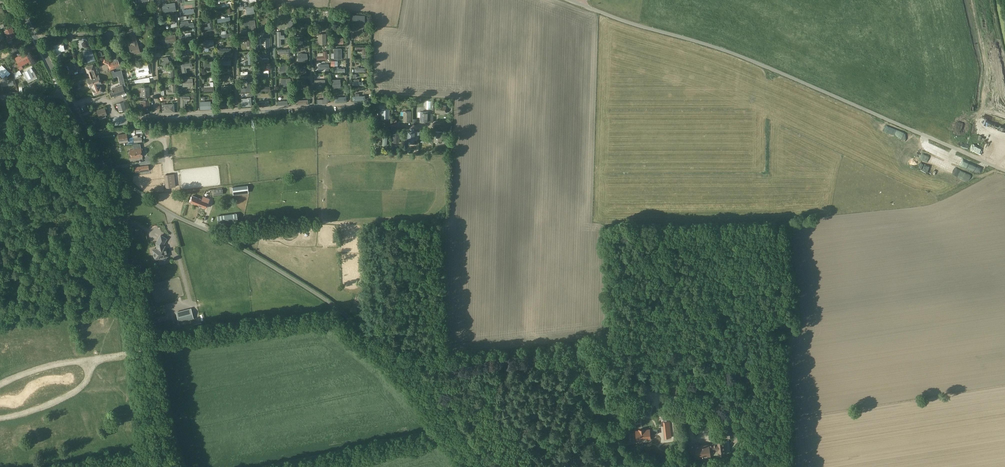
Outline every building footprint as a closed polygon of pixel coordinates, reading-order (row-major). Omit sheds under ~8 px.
[(176,10),(174,3),(162,5),(164,12),(176,10)] [(247,14),(254,13),(253,5),(245,6),(247,14)] [(207,22),(208,26),(201,27),(202,32),(213,30),(211,21),(207,22)] [(13,40),(11,38),(16,36),(13,30),(14,30),(12,27),(4,31),(7,37),(6,38),(8,42),(13,40)] [(136,39),(135,34),(134,30),(129,32),(131,40),(133,45),(129,46),(131,54),(140,52),(138,44),(137,44),(136,39)] [(165,36),(166,43),(176,41),(175,34),(165,36)] [(240,41),(247,41),(247,46),(251,46),(251,36),(239,37),(240,41)] [(204,48),(214,47),(213,40),(203,41),(204,48)] [(64,50),(62,43),(53,46),(54,53),(64,50)] [(192,55),(191,50),(191,46),(181,47),(182,56),(192,55)] [(88,62),(95,60),(91,50),(84,52),(88,62)] [(327,59),(327,51),(323,52),(323,56),(317,56),(317,60),(327,59)] [(26,52),(15,58),(19,67),(17,68),(19,70),(23,68),(22,66),(30,62),(26,52)] [(168,61),(168,57),(163,57),(164,62),(162,62),(162,65),(171,64),(171,60),(168,61)] [(111,63),(113,69),(116,68),(117,69),(120,68),(117,59),(113,61),(113,62),(111,63)] [(182,73),(186,73),(186,68),(192,67),(191,63),(181,64),(182,73)] [(93,89),(92,89),(94,95),(103,92),(100,86),(99,84),(101,84),(98,75),(97,76),(95,71),(93,64),(85,67),(88,73),(91,72),(92,74),(90,75),(91,78),(87,79),(89,87),(92,87),(93,89)] [(141,71),(149,70),(147,64),(136,66),(137,72),(138,76),(143,75),(143,73),(142,74),(141,71)] [(1,65),(0,66),(0,76),(3,78),(6,75),(7,76),(10,73),(1,65)] [(32,67),(29,69),(23,72),(28,83),(38,78),(32,67)] [(175,67),(170,68),(166,68),(167,79),(176,78),(175,67)] [(290,78),(281,79),(282,86),(291,86),(290,78)] [(298,89),(308,89),(308,85),(302,85),(302,81),(298,81),(298,89)] [(125,83),(122,85),(112,88),(114,96),(125,93),(124,90),(127,89),(125,83)] [(175,93),(175,83),(171,83),(171,89),(166,90),(166,94),(175,93)] [(240,88),(241,92),(251,92),(250,84),(247,84),(247,88),(240,88)] [(143,99),(147,99),(147,97),(149,97),(149,87),(141,87),(141,92),(140,93),(140,97),(143,97),(143,99)] [(323,95),(323,99),(317,99),(317,103),(327,103),(327,94),(323,95)] [(187,103),(187,100),(189,100),(189,97),(181,96),(181,107),(185,107),(185,103),(187,103)] [(241,106),(251,106),(251,97),(247,98),(247,102),(241,102),(241,106)] [(147,99),(143,99),(143,100),(140,100),(140,105),(141,105),(141,110),(150,110),(150,100),(147,100),(147,99)] [(129,111),(126,101),(117,104),(119,111),(123,109),(124,112),(129,111)] [(173,104),(162,105),(163,110),(162,110),(162,112),(163,113),(165,113),(165,112),(174,112),(173,104)] [(104,108),(97,110),(99,118),(105,116),(105,115),(107,114),(104,108)] [(126,131),(126,133),(118,134),(120,142),(127,141),(127,137),(130,136),(130,133),(132,133),(131,130),(126,131)] [(425,142),(425,136),(430,136),(430,132),(422,132),(421,142),(425,142)] [(141,148),(130,150),(131,159),(143,157),(141,148)] [(249,186),(232,188),(233,195),(250,192),(249,186)] [(202,199),(192,196),(190,202),(205,208),(208,202),(209,199),(203,196),(202,199)] [(237,221),(236,213),(229,214),(230,222),(237,221)] [(226,222),(225,215),(217,216),(218,223),(226,222)] [(252,236),(267,235),(266,228),(261,228),(251,229),(252,236)] [(158,245),(158,248),(152,249),(155,259),(160,258),(160,259),(166,258),(166,256),(167,256),(165,246),(164,246),(163,244),(166,238),(161,235),(156,243),(157,246),(158,245)] [(191,309),(176,312),(179,325),(194,321),(191,309)] [(645,429),(645,428),(638,429),(638,430),(635,430),(636,432),(630,433),(631,442),(638,441),(638,440),(645,439),(645,440),(650,440),(650,439),(651,439),(650,435),(658,434),(657,429),(650,430),(650,428),(645,429)] [(724,433),(725,441),(733,440),(732,432),(724,433)] [(710,451),(717,450),(716,443),(700,445),(700,444),(697,444),(697,445),(695,445),(696,448),(694,449),(691,450),(692,452),(694,454),(696,453),(696,456),(703,455),(703,456),(711,455),(710,451)]
